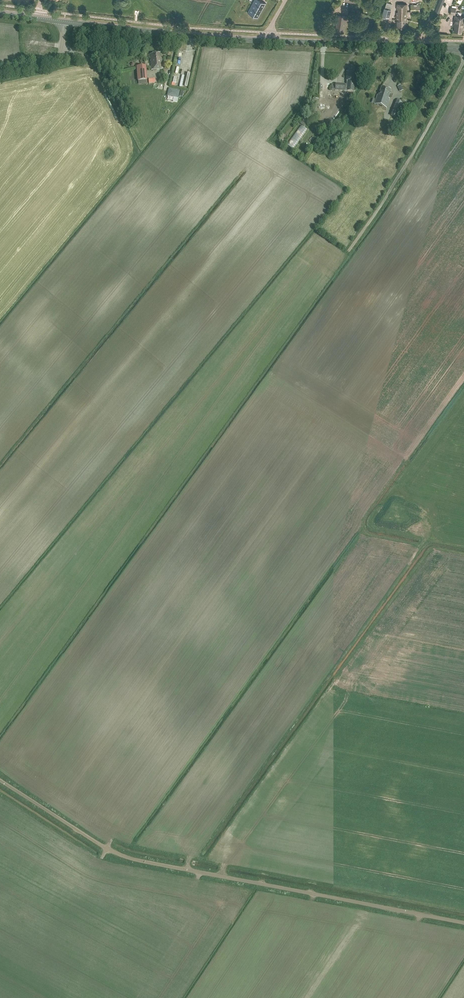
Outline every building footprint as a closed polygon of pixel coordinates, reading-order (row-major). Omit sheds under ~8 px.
[(247,12),(258,18),(258,17),(265,3),(266,3),(260,0),(256,0),(254,3),(253,3),(250,8),(251,8),(249,13),(247,12)] [(445,0),(440,0),(435,12),(439,13),(445,0)] [(406,20),(407,4),(397,4),(397,9),(398,9),(397,12),(396,19),(397,19),(397,27),(405,27),(405,20),(406,20)] [(389,18),(391,10),(384,8),(382,16),(389,18)] [(346,26),(347,17),(336,15),(335,22),(337,22),(335,32),(344,33),(345,26),(346,26)] [(463,25),(463,17),(455,15),(453,26),(455,26),(454,31),(462,32),(462,30),(463,30),(463,25)] [(161,58),(160,53),(150,54),(151,61),(151,70),(163,69),(162,58),(161,58)] [(137,67),(138,81),(147,80),(146,66),(137,67)] [(354,73),(355,68),(348,67),(348,71),(347,71),(346,77),(349,77),(349,80),(348,80),(348,87),(349,87),(349,91),(352,91),(353,80),(352,80),(353,78),(355,78),(355,73),(354,73)] [(388,98),(391,89),(382,86),(379,95),(378,95),(375,104),(387,108),(390,98),(388,98)] [(173,89),(172,96),(182,98),(184,91),(173,89)] [(404,107),(406,102),(397,99),(391,116),(397,119),(398,115),(402,107),(404,107)] [(304,126),(309,120),(305,118),(301,124),(304,126)] [(299,123),(285,143),(290,147),(305,127),(299,123)]
